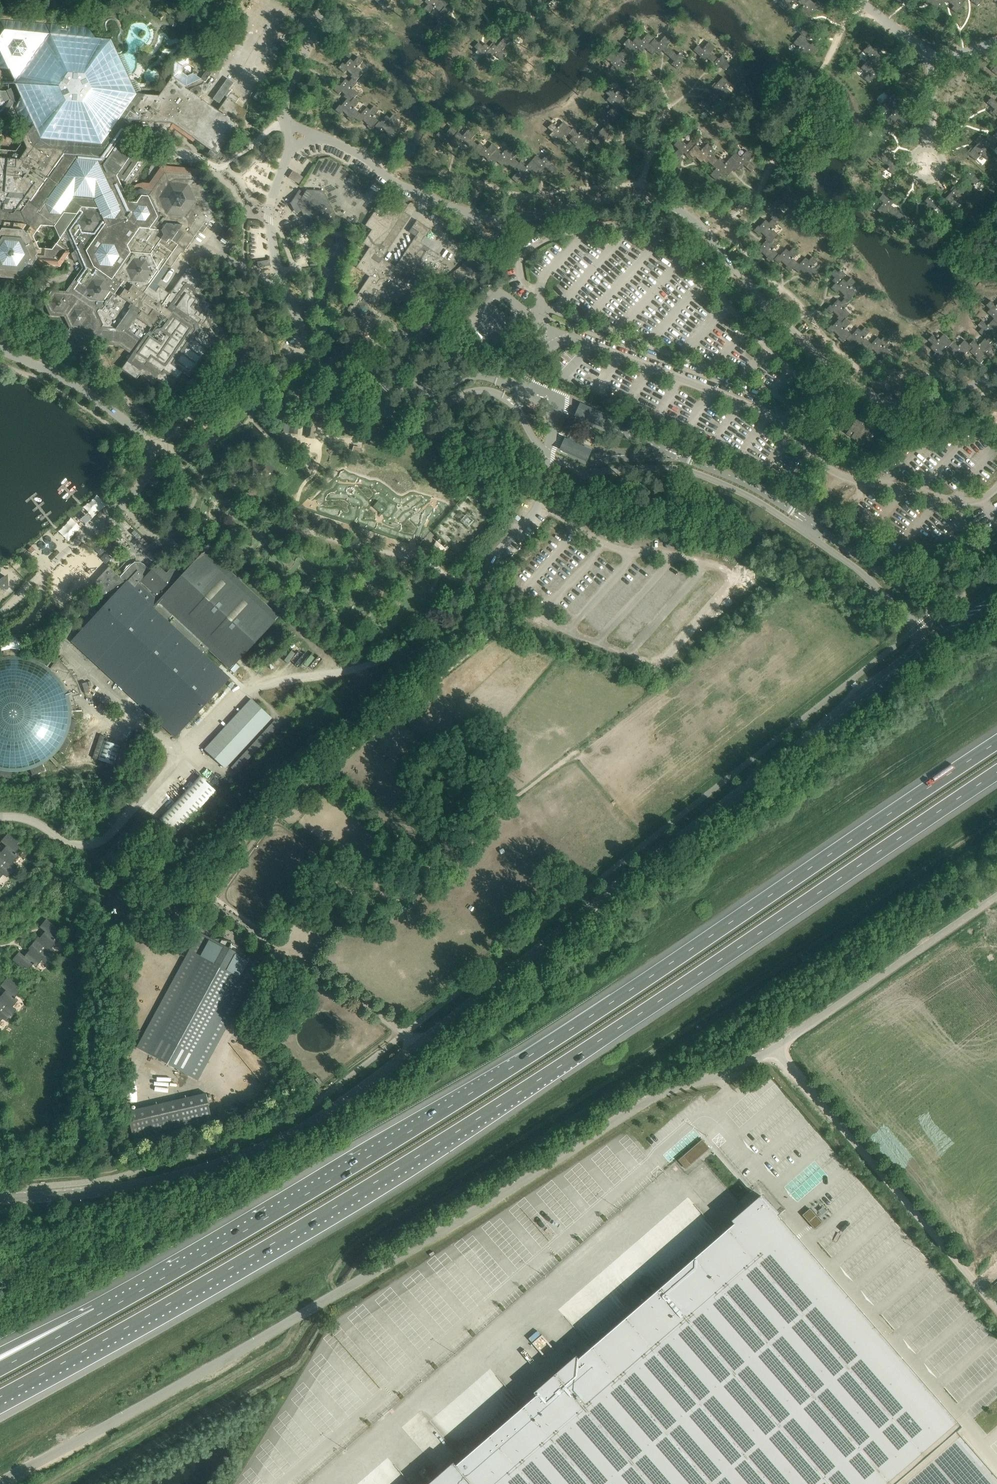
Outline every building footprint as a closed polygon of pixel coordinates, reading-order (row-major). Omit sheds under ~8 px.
[(425,2),(428,5),(424,9),(430,13),(435,7),(440,12),(445,7),(449,3),(445,0),(442,0),(426,0),(425,2)] [(539,0),(538,0),(531,7),(529,5),(531,3),(529,2),(524,8),(525,9),(520,15),(525,20),(529,15),(536,22),(542,16),(537,11),(544,4),(543,4),(539,0)] [(798,2),(799,0),(783,0),(779,5),(784,9),(788,5),(791,8),(797,1),(798,2)] [(798,2),(804,7),(799,13),(804,17),(808,13),(811,16),(817,9),(818,10),(823,5),(817,0),(815,3),(811,0),(799,0),(798,2)] [(925,4),(927,2),(932,7),(930,9),(935,14),(939,9),(938,8),(944,1),(942,0),(921,0),(925,4)] [(944,1),(945,3),(947,1),(952,6),(950,8),(955,13),(959,8),(958,7),(964,0),(942,0),(944,1)] [(445,7),(440,12),(441,13),(435,20),(439,23),(435,27),(440,32),(445,26),(451,31),(460,22),(454,17),(453,19),(448,14),(450,12),(445,7)] [(801,33),(802,34),(803,34),(806,37),(810,33),(813,36),(819,29),(820,30),(825,25),(819,20),(817,23),(812,19),(813,17),(811,16),(808,13),(804,17),(800,22),(806,27),(801,33)] [(121,180),(123,180),(124,182),(126,180),(140,159),(132,153),(128,143),(138,128),(152,129),(151,134),(165,135),(173,124),(217,155),(219,151),(236,127),(247,111),(235,103),(239,98),(231,92),(218,111),(199,98),(201,95),(202,85),(204,82),(211,73),(207,70),(201,79),(193,73),(187,76),(182,72),(183,66),(188,64),(189,53),(175,60),(174,77),(173,77),(159,96),(136,94),(130,81),(129,78),(119,57),(117,54),(110,39),(107,39),(95,38),(89,27),(0,19),(0,69),(8,70),(16,87),(6,91),(0,90),(0,123),(9,118),(7,114),(14,101),(17,103),(15,109),(21,123),(34,125),(16,151),(0,150),(0,278),(23,280),(34,264),(60,267),(66,257),(69,253),(56,243),(52,249),(39,249),(33,236),(41,225),(55,227),(120,182),(121,180)] [(508,43),(511,40),(514,42),(519,36),(515,32),(516,32),(510,26),(505,32),(507,34),(503,39),(508,43)] [(649,44),(654,39),(647,33),(641,40),(637,36),(632,41),(633,42),(638,47),(637,48),(637,49),(642,54),(644,52),(642,50),(644,48),(652,55),(655,52),(656,50),(649,44)] [(803,34),(802,34),(795,43),(801,49),(796,54),(801,59),(805,54),(809,57),(814,51),(816,52),(821,47),(814,42),(812,45),(807,40),(808,38),(806,37),(803,34)] [(661,50),(669,57),(673,52),(674,53),(674,52),(667,46),(671,41),(664,35),(658,43),(654,39),(649,44),(656,50),(655,52),(659,56),(661,54),(659,53),(661,50)] [(634,52),(637,49),(637,48),(638,47),(633,42),(632,42),(628,38),(622,44),(625,47),(622,50),(627,54),(631,50),(634,52)] [(490,48),(485,53),(485,54),(490,59),(494,54),(501,61),(507,54),(502,50),(509,43),(508,43),(503,39),(496,46),(494,44),(496,42),(494,41),(489,46),(490,48)] [(489,46),(485,43),(483,45),(478,41),(474,46),(477,49),(475,52),(481,57),(485,53),(490,48),(489,46)] [(871,57),(867,61),(872,65),(878,58),(880,60),(884,55),(882,54),(881,55),(879,53),(886,45),(881,41),(874,48),(870,44),(864,50),(871,57)] [(706,58),(714,64),(718,58),(710,53),(714,48),(707,43),(701,50),(696,47),(692,53),(700,58),(699,60),(704,64),(706,62),(704,60),(706,58)] [(620,62),(627,54),(622,50),(622,49),(616,56),(611,52),(605,59),(612,65),(608,70),(613,74),(620,67),(622,68),(626,64),(624,62),(623,64),(620,62)] [(673,52),(669,57),(673,61),(671,64),(677,69),(682,63),(681,62),(685,58),(679,53),(676,55),(674,53),(673,52)] [(718,57),(718,58),(714,64),(720,68),(722,65),(727,69),(731,63),(727,61),(729,58),(723,53),(719,58),(718,57)] [(351,77),(352,78),(356,81),(364,72),(358,67),(363,61),(358,56),(354,61),(350,58),(345,64),(343,62),(338,68),(344,73),(347,70),(352,75),(351,77)] [(883,62),(880,60),(878,58),(872,65),(867,61),(861,67),(869,74),(865,78),(870,83),(876,76),(878,77),(882,72),(880,71),(879,72),(876,70),(883,62)] [(717,90),(711,98),(716,102),(716,103),(722,95),(727,98),(732,91),(724,86),(727,81),(722,77),(717,83),(715,82),(711,89),(713,90),(714,88),(717,90)] [(219,103),(224,97),(230,88),(234,83),(228,78),(213,99),(219,103)] [(358,82),(356,81),(352,78),(349,82),(346,79),(340,86),(338,84),(334,90),(339,94),(341,91),(347,96),(346,98),(347,99),(351,102),(354,98),(359,93),(353,88),(358,82)] [(882,103),(889,109),(893,104),(900,110),(902,109),(905,105),(897,98),(899,96),(901,98),(902,96),(898,92),(896,93),(889,86),(884,91),(889,96),(882,103)] [(614,108),(619,112),(623,107),(621,105),(625,100),(627,101),(632,96),(623,88),(617,94),(612,89),(607,94),(611,97),(608,101),(615,107),(614,108)] [(259,90),(254,99),(260,102),(264,93),(259,90)] [(996,115),(996,101),(993,97),(988,101),(996,109),(993,111),(992,110),(990,111),(994,116),(996,114),(996,115)] [(359,102),(354,98),(351,102),(347,99),(341,106),(340,105),(335,110),(340,114),(343,112),(348,116),(347,118),(352,122),(355,118),(360,113),(354,108),(359,102)] [(716,102),(711,98),(707,103),(704,101),(700,107),(706,111),(707,111),(712,114),(716,108),(713,105),(716,102)] [(886,119),(889,122),(893,125),(897,121),(904,127),(908,122),(901,115),(903,113),(905,114),(906,113),(902,109),(900,110),(893,104),(889,109),(893,112),(886,119)] [(361,114),(360,113),(355,118),(360,123),(362,120),(368,124),(366,126),(371,131),(375,127),(380,121),(374,116),(379,111),(374,106),(370,110),(367,107),(361,114)] [(606,126),(606,127),(611,132),(615,127),(612,125),(617,120),(619,121),(623,116),(619,112),(614,108),(609,114),(603,108),(599,114),(602,117),(600,120),(606,126)] [(380,122),(380,121),(375,127),(380,131),(382,128),(387,133),(386,134),(391,139),(399,130),(393,125),(398,119),(393,114),(390,118),(387,115),(380,122)] [(574,131),(573,131),(564,123),(559,129),(553,124),(549,129),(554,133),(551,136),(557,142),(555,144),(560,148),(565,142),(563,140),(567,135),(569,136),(570,135),(574,131)] [(455,136),(459,131),(452,125),(446,133),(441,129),(437,134),(444,140),(443,142),(447,146),(449,144),(447,143),(449,140),(457,147),(460,144),(462,142),(455,136)] [(611,132),(606,127),(600,133),(595,128),(590,133),(595,137),(591,140),(598,146),(597,147),(602,152),(607,147),(604,144),(607,141),(609,139),(610,141),(615,136),(611,132)] [(463,135),(459,131),(455,136),(462,142),(460,144),(464,148),(466,147),(464,145),(466,143),(474,150),(475,149),(479,145),(478,144),(472,138),(476,134),(469,128),(463,135)] [(575,129),(573,131),(574,131),(570,135),(574,138),(571,141),(578,147),(577,149),(582,153),(586,148),(584,146),(588,140),(590,142),(591,140),(595,137),(590,133),(586,128),(580,134),(575,129)] [(988,146),(987,146),(981,140),(984,138),(979,133),(973,139),(976,142),(971,147),(969,145),(964,150),(973,159),(979,153),(984,159),(989,154),(984,149),(988,146)] [(996,139),(996,138),(993,134),(989,138),(987,135),(984,138),(981,140),(987,146),(987,145),(992,150),(996,144),(995,141),(996,139)] [(686,145),(680,139),(674,145),(679,149),(672,156),(677,161),(684,153),(686,155),(686,156),(689,159),(692,156),(688,153),(696,144),(691,140),(686,145)] [(887,149),(882,144),(880,146),(875,142),(875,141),(874,140),(869,145),(874,149),(867,156),(874,162),(878,157),(885,164),(889,159),(890,159),(882,152),(884,149),(886,151),(887,149)] [(479,145),(475,149),(480,153),(473,160),(478,164),(485,157),(487,159),(490,162),(493,160),(493,159),(490,156),(498,147),(493,143),(488,148),(481,142),(478,144),(479,145)] [(702,149),(696,144),(688,153),(692,156),(693,158),(695,156),(701,163),(703,161),(706,164),(708,162),(713,166),(718,160),(718,159),(712,154),(715,151),(707,143),(702,149)] [(503,152),(498,147),(490,156),(493,159),(493,160),(495,162),(496,160),(503,166),(504,164),(508,167),(510,164),(515,169),(520,163),(514,157),(517,154),(508,147),(503,152)] [(741,156),(735,152),(731,156),(740,165),(737,168),(740,171),(743,167),(742,167),(744,164),(752,171),(756,166),(749,160),(754,155),(747,149),(741,156)] [(537,155),(533,160),(542,168),(538,172),(541,174),(544,170),(543,170),(545,168),(553,174),(558,169),(551,163),(555,158),(549,152),(542,160),(537,155)] [(735,170),(737,168),(740,165),(731,156),(726,162),(720,157),(718,159),(718,160),(713,166),(716,169),(710,175),(716,180),(721,175),(723,177),(726,174),(728,175),(734,169),(735,170)] [(893,163),(889,159),(885,164),(888,167),(885,169),(891,175),(895,170),(896,171),(901,165),(896,160),(893,163)] [(537,173),(538,172),(542,168),(533,160),(527,165),(522,160),(520,163),(515,169),(518,171),(512,178),(518,183),(522,178),(524,180),(527,177),(529,179),(535,172),(537,173)] [(52,290),(44,302),(50,316),(64,317),(70,329),(62,340),(68,354),(82,355),(91,343),(120,346),(132,355),(156,291),(148,286),(166,261),(171,266),(181,252),(182,253),(199,230),(202,233),(217,212),(201,176),(201,169),(162,166),(149,183),(143,183),(137,184),(132,188),(128,193),(135,195),(138,200),(136,202),(129,202),(124,191),(120,182),(55,227),(60,238),(65,242),(69,241),(75,252),(71,254),(74,262),(79,260),(82,269),(66,292),(52,290)] [(971,186),(972,186),(974,183),(977,185),(983,180),(978,176),(979,175),(973,169),(968,175),(971,177),(967,182),(971,186)] [(971,186),(967,182),(960,189),(958,187),(959,185),(957,184),(952,189),(953,191),(948,197),(953,201),(957,197),(964,204),(970,197),(965,193),(972,186),(971,186)] [(307,190),(297,203),(305,219),(331,220),(334,222),(337,219),(323,191),(307,190)] [(894,218),(895,218),(894,218),(899,213),(891,206),(893,204),(895,205),(896,204),(892,199),(890,201),(883,194),(878,200),(883,204),(876,211),(883,217),(887,212),(894,218)] [(360,335),(362,333),(381,303),(382,303),(388,307),(388,308),(392,301),(399,306),(404,299),(410,303),(428,277),(431,279),(443,262),(419,246),(431,229),(417,220),(412,227),(418,232),(395,267),(382,258),(405,224),(411,216),(404,212),(408,205),(394,196),(386,209),(379,204),(366,225),(372,229),(363,242),(369,246),(356,267),(370,276),(347,310),(360,335)] [(928,214),(931,211),(934,213),(939,207),(935,203),(930,197),(925,203),(927,205),(923,210),(928,214)] [(770,218),(772,219),(775,223),(776,222),(784,213),(778,208),(783,202),(778,198),(773,202),(770,200),(765,206),(763,204),(758,209),(764,214),(766,211),(772,216),(770,218)] [(929,214),(928,214),(923,210),(916,217),(914,215),(916,214),(914,212),(909,217),(909,218),(910,219),(905,225),(910,230),(914,225),(921,232),(927,225),(922,221),(929,214)] [(903,217),(899,213),(894,218),(895,218),(898,221),(895,223),(901,229),(905,224),(905,225),(910,219),(909,218),(909,217),(905,214),(903,217)] [(217,215),(214,218),(228,228),(231,224),(217,214),(217,215)] [(777,223),(776,222),(775,223),(772,219),(768,223),(765,220),(759,227),(758,226),(754,231),(759,235),(761,233),(767,237),(765,239),(766,240),(770,243),(773,239),(778,234),(772,229),(777,223)] [(227,241),(229,238),(235,230),(231,227),(231,226),(222,238),(227,241)] [(778,244),(773,239),(770,243),(766,240),(760,247),(759,246),(755,251),(760,255),(762,253),(767,258),(766,259),(771,264),(774,260),(779,255),(773,249),(778,244)] [(800,264),(799,263),(793,258),(798,252),(793,248),(789,251),(786,249),(780,255),(779,255),(774,260),(779,264),(782,261),(787,266),(786,268),(790,272),(794,268),(799,273),(801,270),(806,275),(805,276),(810,281),(818,272),(812,266),(818,261),(812,256),(809,260),(806,257),(800,264)] [(838,285),(843,280),(843,279),(847,275),(841,269),(838,272),(835,269),(831,274),(835,278),(833,280),(836,283),(838,285)] [(156,291),(132,355),(122,369),(137,379),(140,375),(154,385),(157,380),(171,390),(183,373),(190,377),(211,347),(218,352),(228,337),(222,333),(224,329),(218,325),(220,321),(213,317),(216,313),(209,309),(212,305),(205,301),(208,297),(201,292),(202,290),(204,287),(199,284),(201,281),(188,272),(184,278),(182,276),(169,294),(159,287),(156,291)] [(836,283),(831,288),(837,293),(840,291),(845,296),(843,297),(845,299),(845,298),(849,302),(857,293),(851,288),(856,282),(851,277),(847,282),(844,279),(843,280),(838,285),(836,283)] [(837,318),(839,319),(842,322),(846,318),(846,319),(851,314),(845,309),(850,303),(849,302),(845,298),(845,299),(841,302),(838,299),(832,306),(831,305),(826,310),(831,314),(833,312),(839,317),(837,318)] [(992,300),(987,306),(991,309),(988,312),(995,318),(994,320),(996,323),(996,305),(992,300)] [(843,343),(847,339),(846,339),(851,334),(845,329),(851,323),(846,319),(846,318),(842,322),(839,319),(833,326),(831,325),(827,330),(832,334),(834,332),(839,337),(838,338),(843,343)] [(994,320),(989,325),(983,320),(978,325),(982,329),(979,332),(986,338),(985,339),(980,345),(974,340),(970,344),(970,345),(974,348),(971,351),(971,352),(977,357),(976,359),(981,363),(986,358),(984,356),(988,350),(990,352),(994,347),(991,343),(995,339),(992,336),(996,331),(996,323),(994,320)] [(872,344),(870,343),(865,338),(870,332),(865,327),(862,331),(858,328),(852,335),(851,334),(846,339),(847,339),(851,344),(854,341),(859,346),(858,347),(862,352),(866,348),(870,352),(873,350),(878,355),(877,356),(882,361),(890,352),(884,347),(890,341),(885,336),(881,340),(878,337),(872,344)] [(950,345),(953,342),(944,334),(939,340),(933,335),(929,340),(933,344),(930,347),(936,353),(934,355),(939,359),(945,353),(942,351),(947,346),(949,347),(950,346),(950,345)] [(970,345),(970,344),(965,340),(960,346),(954,340),(953,342),(950,345),(950,346),(953,349),(951,352),(957,358),(956,360),(961,364),(966,359),(963,357),(968,352),(970,353),(971,352),(971,351),(974,348),(970,345)] [(276,409),(281,414),(286,409),(281,404),(276,409)] [(607,417),(579,406),(573,420),(601,432),(607,417)] [(878,426),(860,414),(846,434),(864,446),(869,439),(864,436),(869,430),(873,433),(878,426)] [(308,417),(305,438),(314,439),(316,427),(324,428),(325,419),(308,417)] [(576,435),(578,431),(576,430),(578,426),(575,425),(576,424),(567,419),(562,429),(576,435)] [(298,425),(290,424),(289,433),(298,434),(298,425)] [(591,453),(563,441),(558,454),(586,466),(591,453)] [(266,487),(280,473),(266,460),(260,466),(252,459),(238,475),(254,489),(260,482),(266,487)] [(72,641),(176,737),(178,734),(230,679),(204,655),(208,649),(230,669),(279,616),(207,549),(198,559),(182,576),(173,567),(167,573),(157,564),(151,570),(144,564),(140,562),(135,562),(131,564),(120,576),(109,566),(107,569),(95,582),(94,583),(94,585),(95,587),(106,597),(107,596),(110,600),(80,633),(72,641)] [(18,574),(8,567),(0,578),(0,585),(7,590),(18,574)] [(11,778),(12,772),(13,772),(14,772),(15,772),(16,772),(17,772),(18,772),(19,772),(20,771),(21,771),(22,771),(23,771),(24,771),(25,771),(26,771),(27,770),(28,770),(29,770),(30,769),(33,775),(45,770),(42,764),(43,764),(44,763),(45,763),(46,762),(46,761),(47,761),(48,760),(49,760),(49,759),(50,759),(51,758),(52,757),(53,756),(54,756),(54,755),(55,754),(56,753),(57,752),(58,751),(59,750),(63,753),(70,741),(66,739),(66,738),(67,737),(67,736),(67,735),(68,734),(68,733),(68,732),(69,732),(74,733),(76,720),(71,719),(71,718),(71,717),(71,716),(71,715),(71,714),(71,712),(76,711),(76,710),(76,703),(74,697),(81,694),(79,685),(78,684),(70,671),(58,658),(50,669),(48,667),(47,666),(46,666),(45,665),(48,659),(36,653),(33,659),(32,659),(31,658),(30,658),(29,658),(28,657),(27,657),(26,657),(25,657),(24,656),(23,656),(22,656),(21,656),(20,656),(19,656),(18,650),(14,649),(10,649),(4,651),(4,656),(3,656),(2,657),(1,657),(0,657),(0,777),(11,778)] [(223,767),(270,716),(254,701),(207,752),(223,767)] [(237,773),(280,725),(275,721),(232,768),(237,773)] [(104,738),(98,759),(121,765),(126,745),(104,738)] [(176,834),(210,797),(216,790),(200,776),(160,819),(176,834)] [(13,872),(15,870),(14,869),(17,865),(14,862),(19,855),(17,854),(16,855),(14,854),(20,847),(17,844),(19,842),(8,833),(1,841),(6,845),(1,852),(0,851),(0,852),(0,861),(13,872)] [(4,874),(7,877),(10,873),(12,874),(13,872),(0,861),(0,879),(4,874)] [(34,943),(52,958),(54,955),(53,954),(56,951),(52,948),(57,941),(56,940),(55,941),(53,940),(59,933),(56,930),(57,928),(46,919),(40,927),(46,931),(40,938),(39,937),(34,943)] [(260,965),(249,959),(240,954),(243,952),(240,949),(237,946),(234,944),(231,943),(228,941),(224,940),(220,940),(220,943),(199,932),(137,1047),(198,1080),(260,965)] [(52,958),(34,943),(29,948),(30,949),(25,956),(20,952),(13,960),(24,968),(25,967),(29,970),(33,964),(36,967),(42,960),(46,963),(49,959),(50,960),(52,958)] [(13,1016),(15,1014),(14,1013),(17,1010),(13,1007),(19,1000),(17,998),(16,999),(14,998),(20,991),(17,989),(18,987),(7,978),(1,986),(6,990),(1,996),(0,996),(0,1006),(13,1016)] [(0,1006),(0,1022),(3,1018),(7,1021),(10,1018),(11,1019),(13,1016),(0,1006)] [(213,1122),(206,1093),(127,1111),(134,1140),(213,1122)] [(955,1430),(961,1426),(959,1424),(958,1424),(778,1213),(779,1212),(778,1211),(776,1212),(762,1196),(734,1221),(732,1219),(731,1220),(732,1222),(578,1357),(576,1355),(574,1356),(576,1357),(574,1359),(537,1391),(536,1392),(534,1390),(533,1392),(535,1394),(455,1465),(433,1483),(996,1483),(996,1478),(955,1430)] [(815,1228),(823,1222),(811,1207),(803,1213),(815,1228)]
